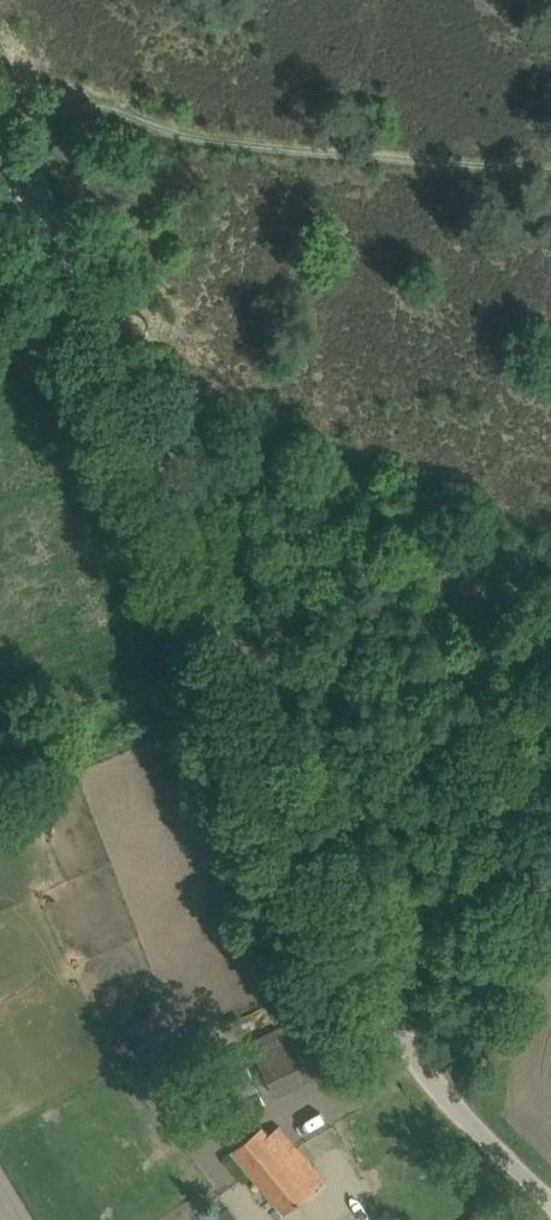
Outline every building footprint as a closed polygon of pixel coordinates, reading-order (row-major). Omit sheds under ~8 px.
[(281,1027),(250,1043),(276,1095),(307,1079),(329,1068),(303,1016),(281,1027)] [(230,1088),(240,1110),(263,1099),(253,1078),(230,1088)] [(324,1181),(278,1125),(270,1132),(264,1125),(232,1151),(284,1214),(324,1181)] [(485,1206),(470,1219),(497,1219),(485,1206)] [(219,1212),(207,1219),(224,1219),(219,1212)]
